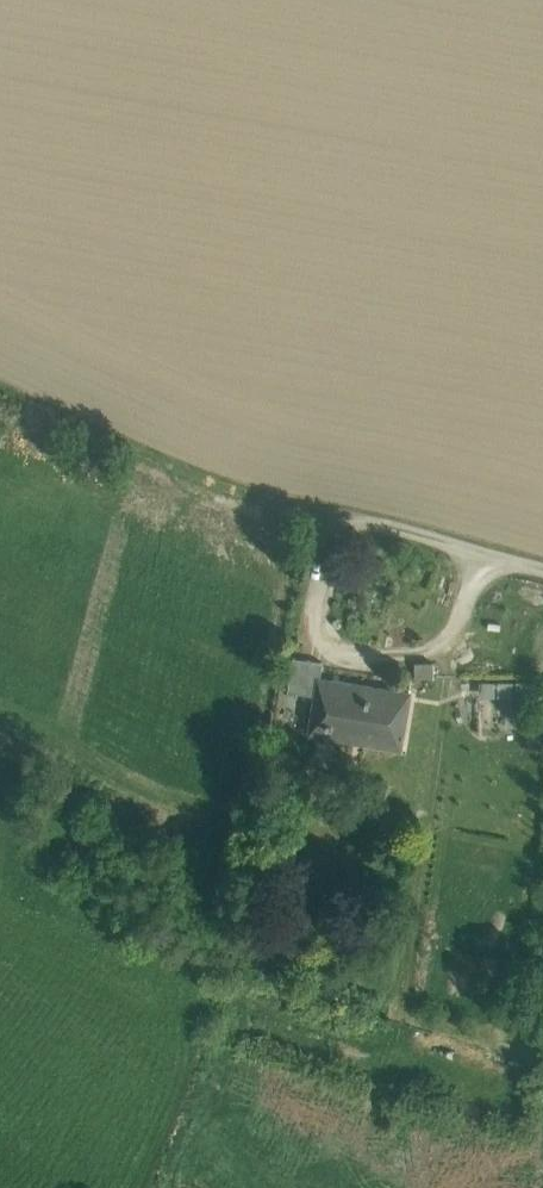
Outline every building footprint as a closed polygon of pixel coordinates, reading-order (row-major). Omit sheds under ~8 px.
[(324,660),(294,655),(288,688),(316,693),(318,693),(321,676),(324,660)] [(448,673),(448,659),(411,659),(410,672),(448,673)] [(410,691),(321,676),(318,693),(316,693),(310,731),(401,745),(410,691)] [(495,714),(495,692),(508,692),(508,677),(480,677),(480,714),(495,714)] [(512,694),(497,694),(496,715),(512,715),(512,694)]
